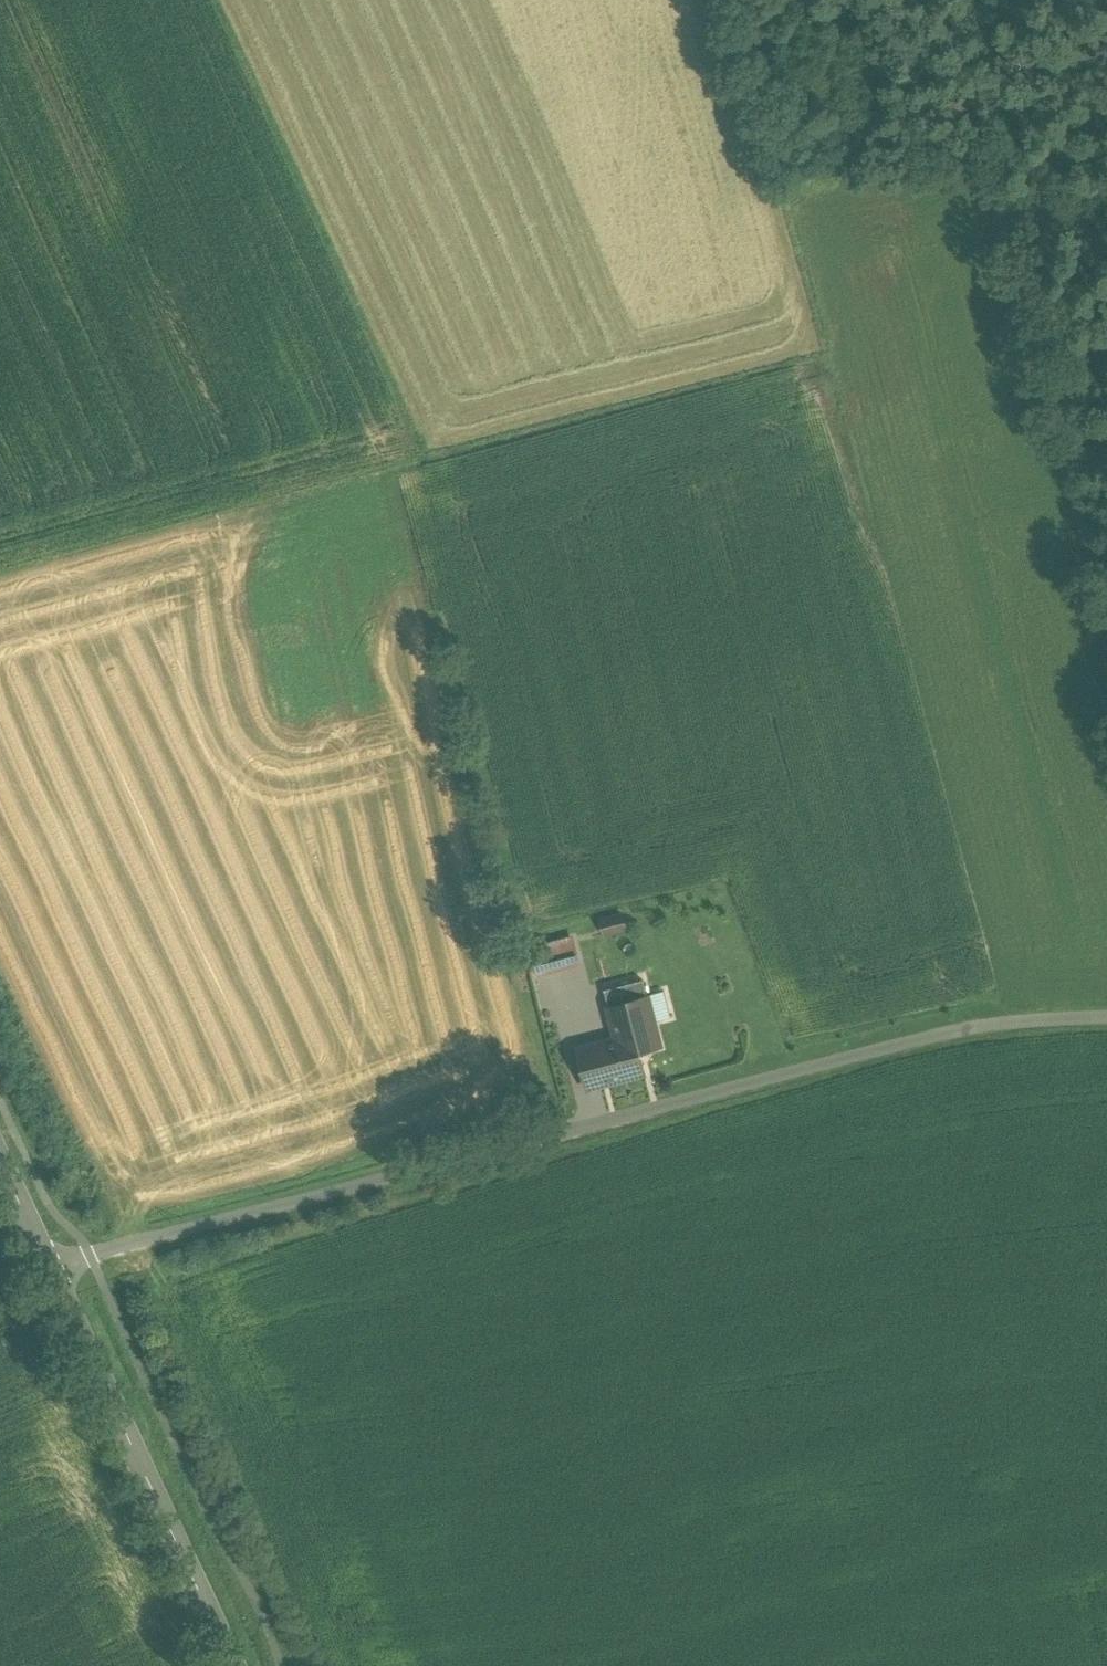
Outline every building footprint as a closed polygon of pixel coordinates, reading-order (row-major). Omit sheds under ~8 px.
[(622,913),(602,918),(606,934),(626,929),(622,913)] [(572,938),(526,949),(532,974),(578,963),(572,938)] [(616,1039),(578,1048),(588,1089),(646,1074),(640,1053),(664,1047),(657,1021),(671,1018),(665,992),(647,997),(643,980),(604,990),(616,1039)]
